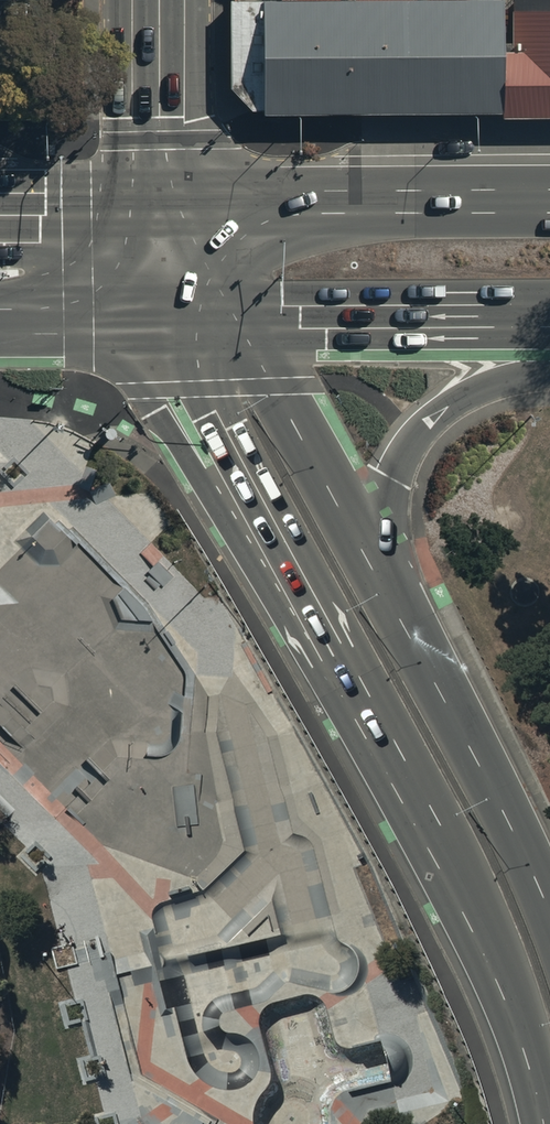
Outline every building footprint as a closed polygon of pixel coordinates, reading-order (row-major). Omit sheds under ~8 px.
[(256,112),(504,110),(504,40),(502,0),(231,0),(231,86),(256,112)] [(514,40),(504,40),(504,110),(549,110),(549,0),(514,0),(514,40)]
